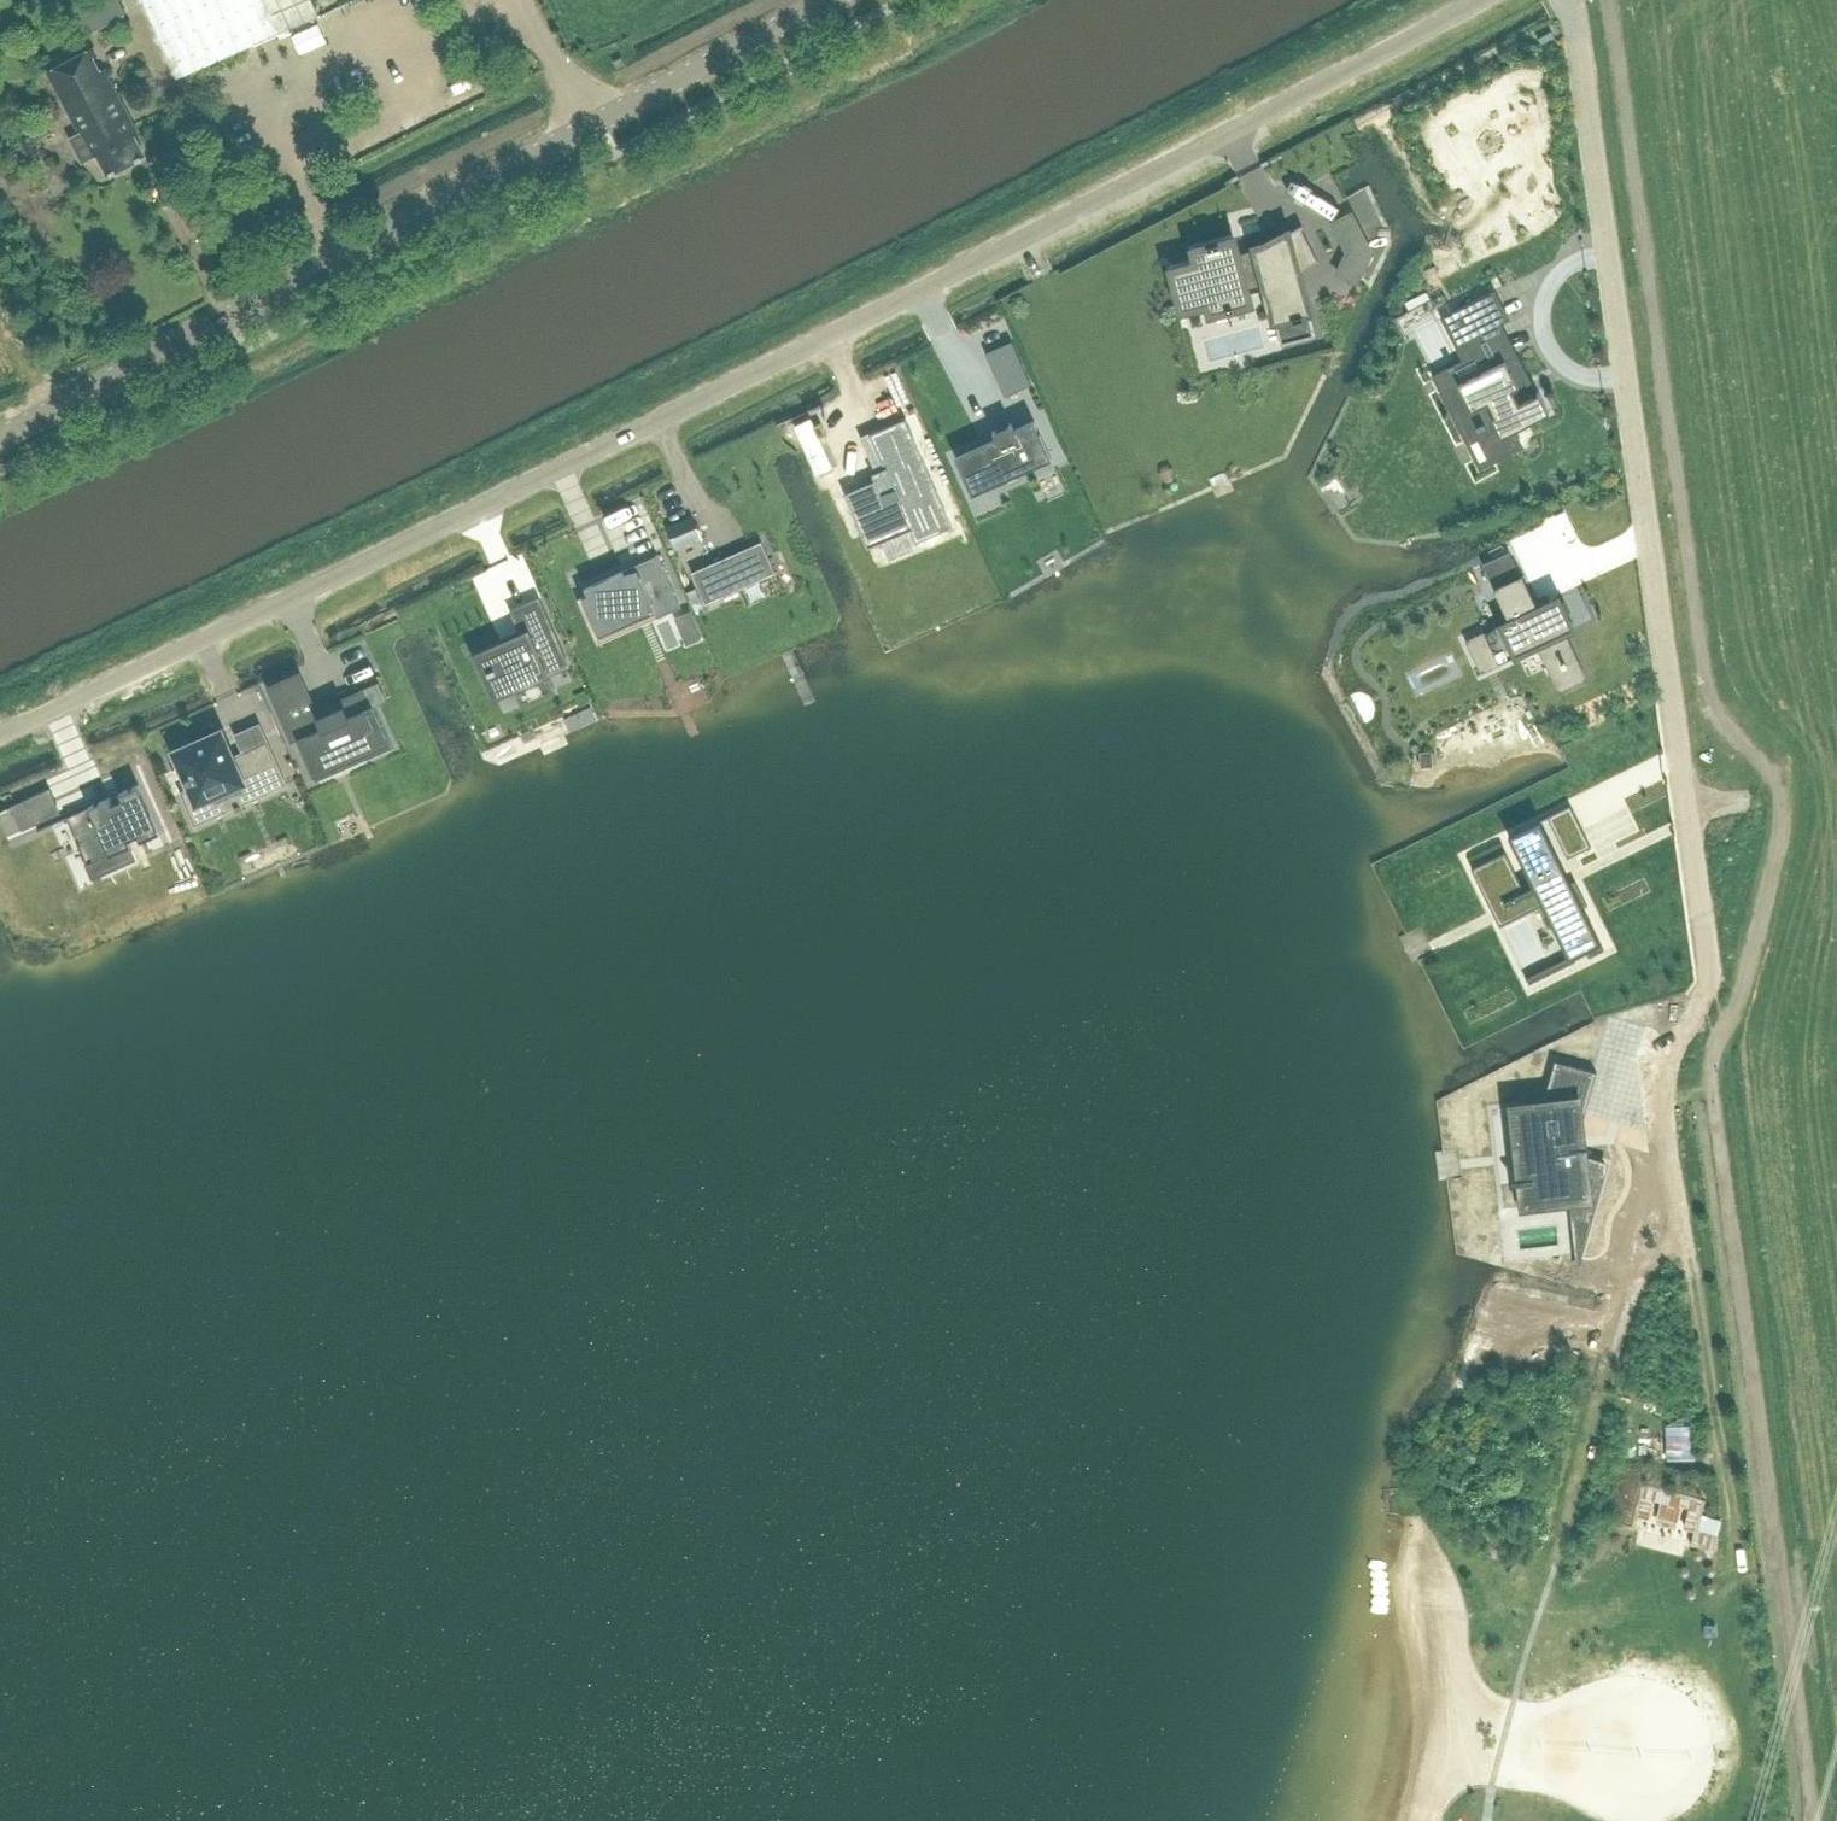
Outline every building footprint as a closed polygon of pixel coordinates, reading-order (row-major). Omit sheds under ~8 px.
[(85,7),(92,21),(108,14),(101,0),(85,7)] [(178,75),(320,13),(314,0),(145,0),(178,75)] [(93,46),(47,71),(80,132),(70,138),(83,161),(97,154),(108,175),(145,155),(134,134),(138,132),(104,68),(100,70),(93,56),(97,54),(93,46)] [(1372,251),(1352,212),(1332,222),(1347,251),(1337,271),(1357,281),(1372,251)] [(1308,311),(1297,270),(1317,260),(1301,228),(1303,227),(1302,225),(1265,244),(1255,247),(1256,247),(1246,250),(1247,253),(1237,255),(1233,238),(1219,242),(1219,240),(1207,244),(1207,245),(1193,249),(1197,263),(1171,269),(1182,309),(1207,302),(1210,312),(1226,308),(1226,309),(1233,307),(1233,306),(1250,302),(1247,292),(1266,287),(1275,320),(1292,316),(1293,320),(1304,318),(1303,313),(1308,311)] [(1465,341),(1508,319),(1493,290),(1450,312),(1465,341)] [(1507,434),(1549,413),(1538,391),(1537,391),(1538,393),(1519,402),(1513,390),(1526,383),(1512,355),(1457,383),(1457,384),(1447,389),(1468,430),(1473,427),(1474,428),(1475,427),(1477,430),(1490,455),(1504,448),(1505,449),(1513,445),(1507,434)] [(875,479),(844,492),(858,524),(872,517),(882,541),(883,540),(911,528),(917,541),(953,526),(906,417),(873,431),(873,430),(869,431),(885,467),(872,472),(875,479)] [(973,494),(975,493),(973,487),(1047,453),(1050,459),(1052,458),(1035,420),(1014,429),(1011,422),(1009,424),(1010,427),(997,433),(995,430),(993,431),(996,437),(955,455),(973,494)] [(692,517),(667,527),(675,547),(700,537),(692,517)] [(762,541),(692,572),(706,602),(775,571),(762,541)] [(658,555),(656,556),(658,560),(625,574),(623,570),(585,587),(602,627),(652,605),(657,618),(681,607),(658,555)] [(1558,597),(1537,608),(1522,575),(1495,588),(1510,620),(1485,632),(1499,662),(1538,644),(1559,689),(1585,677),(1564,632),(1573,628),(1558,597)] [(524,633),(476,655),(494,694),(513,686),(521,703),(552,690),(544,672),(565,663),(537,599),(514,609),(524,633)] [(336,761),(333,755),(359,744),(365,757),(390,745),(372,705),(368,707),(361,690),(340,699),(342,704),(319,715),(316,710),(293,720),(286,705),(310,694),(300,672),(268,686),(291,737),(297,734),(314,771),(336,761)] [(220,732),(176,751),(187,775),(185,776),(188,782),(189,781),(193,788),(183,792),(196,822),(219,812),(211,794),(244,779),(252,797),(285,783),(266,740),(231,756),(220,732)] [(88,864),(131,845),(128,839),(138,835),(141,840),(142,840),(158,832),(160,832),(139,784),(120,792),(122,798),(112,802),(110,797),(67,815),(68,817),(78,841),(88,864)] [(11,805),(12,806),(22,829),(36,823),(25,799),(11,805)] [(1501,917),(1541,898),(1542,899),(1560,937),(1575,930),(1589,957),(1604,949),(1590,921),(1584,924),(1577,910),(1583,907),(1588,905),(1575,880),(1571,882),(1565,885),(1551,858),(1554,856),(1548,844),(1545,845),(1535,823),(1540,821),(1540,819),(1508,835),(1533,885),(1535,889),(1526,893),(1524,889),(1505,850),(1484,861),(1493,878),(1484,882),(1501,917)] [(1547,1097),(1505,1102),(1518,1214),(1570,1207),(1577,1272),(1607,1168),(1607,1167),(1606,1166),(1605,1165),(1604,1164),(1590,1160),(1584,1109),(1594,1077),(1594,1076),(1593,1074),(1592,1073),(1559,1064),(1558,1064),(1557,1064),(1556,1065),(1555,1066),(1547,1097)] [(1565,1252),(1549,1254),(1550,1265),(1566,1263),(1565,1252)]
